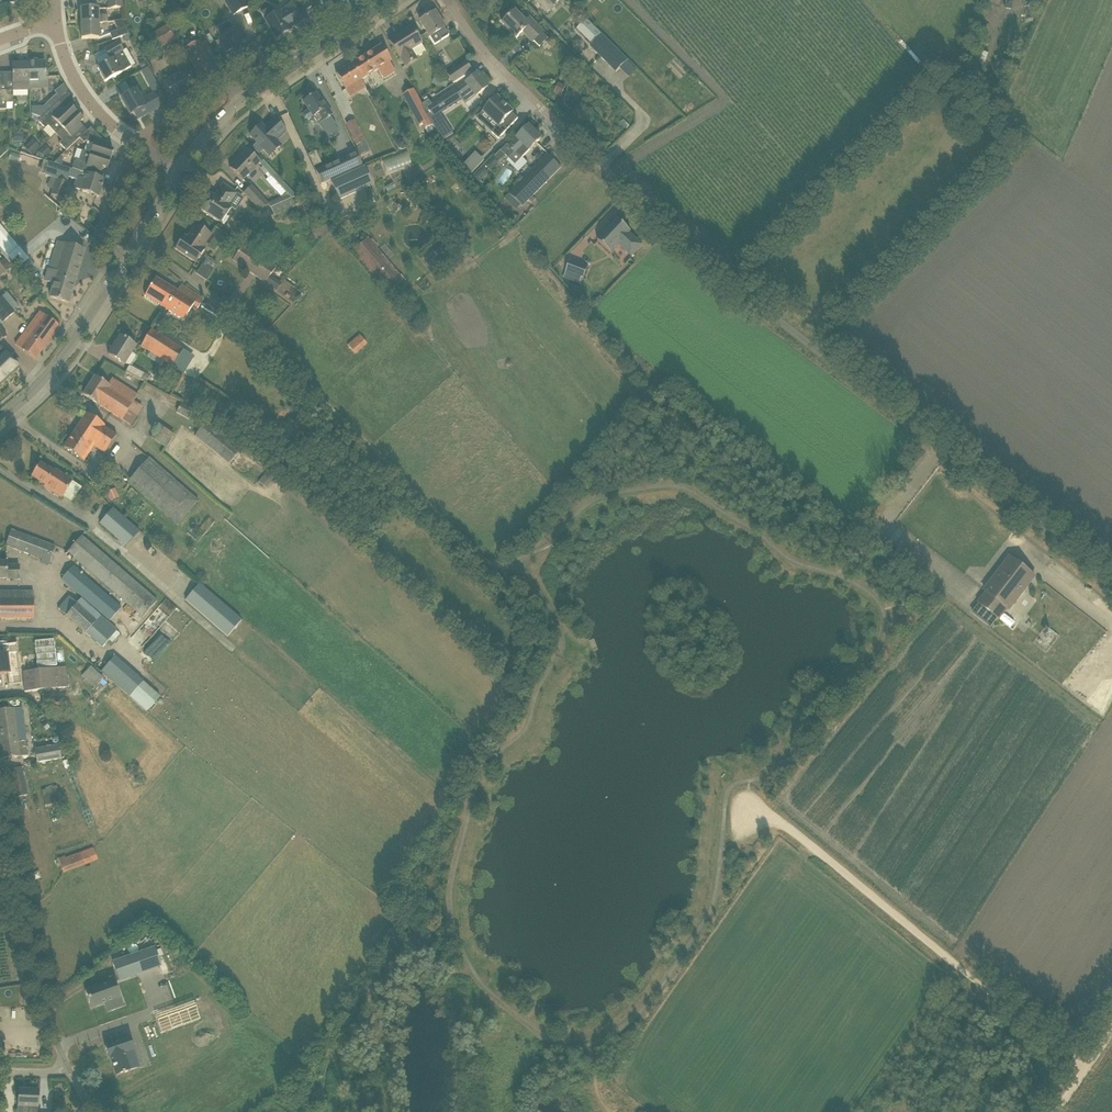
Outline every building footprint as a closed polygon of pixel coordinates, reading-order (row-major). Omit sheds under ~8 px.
[(122,0),(108,1),(108,9),(122,9),(122,0)] [(233,16),(249,7),(245,0),(223,0),(233,16)] [(296,26),(308,19),(297,1),(265,20),(276,39),(291,30),(290,28),(296,25),(296,26)] [(81,24),(98,24),(108,22),(107,16),(98,16),(98,9),(81,9),(81,24)] [(521,32),(522,33),(522,32),(533,42),(544,31),(530,18),(527,21),(516,11),(510,16),(508,14),(501,21),(504,23),(503,23),(517,38),(519,35),(518,34),(521,32)] [(420,21),(434,45),(449,36),(444,28),(445,28),(437,16),(435,18),(432,13),(420,21)] [(629,59),(586,19),(576,30),(592,44),(591,46),(616,72),(629,59)] [(118,31),(109,33),(112,40),(128,34),(126,28),(121,21),(114,22),(118,31)] [(81,39),(99,39),(98,24),(81,24),(81,39)] [(167,25),(151,34),(150,35),(159,50),(176,40),(167,25)] [(250,55),(246,47),(249,45),(238,26),(218,38),(227,52),(232,50),(239,62),(250,55)] [(421,43),(411,27),(388,41),(398,57),(399,57),(405,67),(416,60),(410,50),(421,43)] [(216,75),(199,41),(184,49),(202,82),(216,75)] [(111,58),(112,60),(97,68),(105,82),(131,67),(129,68),(124,59),(126,58),(123,52),(123,51),(118,42),(104,49),(110,59),(111,58)] [(381,45),(351,65),(360,81),(378,70),(384,80),(395,73),(390,63),(391,62),(381,45)] [(29,63),(28,63),(29,83),(35,83),(35,87),(46,87),(45,62),(37,62),(37,61),(29,61),(29,63)] [(448,74),(455,84),(474,71),(467,61),(448,74)] [(29,83),(28,63),(12,63),(13,90),(30,89),(29,83)] [(346,90),(360,81),(351,65),(336,74),(346,90)] [(174,98),(194,87),(186,72),(165,83),(174,98)] [(467,83),(471,89),(477,96),(488,87),(478,74),(467,83)] [(559,82),(554,93),(562,96),(566,85),(559,82)] [(461,99),(460,98),(471,89),(467,83),(461,88),(456,91),(455,89),(426,109),(432,119),(461,99)] [(420,126),(431,120),(414,90),(403,95),(420,126)] [(142,102),(136,91),(121,99),(130,115),(137,111),(140,117),(161,106),(154,95),(142,102)] [(48,112),(59,102),(61,99),(57,94),(43,107),(48,112)] [(318,124),(332,115),(322,101),(320,102),(315,94),(303,102),(308,110),(303,113),(302,117),(305,120),(308,121),(313,117),(318,124)] [(498,126),(492,133),(499,139),(518,118),(512,113),(513,111),(498,97),(496,98),(495,97),(490,102),(491,103),(483,112),(498,126)] [(61,128),(77,113),(70,106),(66,110),(59,102),(48,112),(38,121),(45,129),(48,126),(55,134),(61,128)] [(66,151),(80,138),(87,131),(79,123),(83,120),(77,113),(61,128),(68,135),(59,143),(66,151)] [(261,124),(249,134),(256,142),(251,146),(258,153),(263,149),(265,151),(276,141),(274,139),(285,129),(275,118),(264,127),(261,124)] [(346,125),(360,156),(369,152),(355,120),(346,125)] [(501,151),(515,165),(541,139),(529,126),(510,147),(507,145),(501,151)] [(90,154),(110,160),(113,151),(108,150),(110,145),(103,143),(103,141),(91,128),(87,131),(80,138),(84,143),(86,141),(94,144),(90,154)] [(246,150),(230,168),(244,180),(260,163),(246,150)] [(72,170),(104,180),(99,178),(103,167),(108,169),(110,160),(90,154),(82,151),(79,160),(75,159),(72,169),(72,170)] [(362,166),(356,153),(315,172),(321,184),(362,166)] [(561,167),(548,154),(510,193),(521,204),(526,199),(528,201),(561,167)] [(484,162),(476,155),(464,167),(471,175),(484,162)] [(269,205),(271,208),(275,216),(296,206),(292,198),(296,196),(264,161),(260,164),(263,168),(260,170),(268,178),(266,180),(281,197),(268,203),(269,205)] [(98,197),(104,180),(72,170),(72,169),(51,163),(47,175),(57,179),(51,194),(63,199),(69,183),(67,182),(69,177),(77,180),(74,189),(98,197)] [(489,172),(484,168),(475,177),(480,182),(489,172)] [(348,176),(331,183),(339,201),(356,194),(348,176)] [(228,206),(236,194),(222,184),(210,202),(208,200),(201,210),(221,223),(231,208),(228,206)] [(269,205),(268,203),(252,186),(244,193),(261,212),(269,205)] [(597,240),(611,253),(620,243),(622,244),(620,246),(631,256),(642,245),(630,233),(631,231),(617,219),(597,240)] [(19,268),(30,258),(0,224),(0,246),(19,268)] [(202,247),(210,234),(196,225),(185,242),(181,240),(175,249),(196,263),(205,249),(202,247)] [(368,238),(352,251),(392,298),(408,285),(368,238)] [(68,303),(84,250),(57,242),(45,281),(54,284),(50,297),(68,303)] [(277,267),(244,245),(233,260),(265,283),(277,267)] [(196,273),(207,281),(219,265),(208,257),(196,273)] [(588,267),(570,260),(563,278),(579,284),(582,277),(584,278),(588,267)] [(0,265),(0,272),(2,274),(10,268),(5,261),(0,265)] [(269,277),(267,286),(278,289),(280,280),(269,277)] [(156,278),(145,296),(184,321),(193,307),(197,309),(204,299),(181,285),(177,291),(156,278)] [(16,313),(3,296),(0,299),(0,319),(3,323),(16,313)] [(59,327),(40,312),(16,345),(35,359),(59,327)] [(172,366),(183,349),(151,329),(141,347),(172,366)] [(124,365),(136,345),(120,335),(108,355),(124,365)] [(360,335),(348,345),(356,354),(367,344),(360,335)] [(4,352),(0,355),(0,387),(20,368),(4,352)] [(141,380),(144,374),(129,365),(126,372),(141,380)] [(112,381),(109,385),(95,376),(83,395),(122,419),(122,420),(131,425),(137,416),(128,410),(136,396),(112,381)] [(100,434),(105,426),(87,414),(64,448),(82,460),(92,445),(105,453),(112,442),(100,434)] [(208,420),(195,436),(230,464),(242,449),(208,420)] [(150,438),(166,448),(175,434),(159,424),(150,438)] [(200,501),(150,458),(129,482),(179,525),(200,501)] [(44,487),(62,498),(72,481),(54,470),(53,472),(40,463),(31,476),(46,485),(44,487)] [(100,524),(126,546),(140,530),(114,508),(100,524)] [(11,530),(5,546),(42,560),(40,563),(48,566),(55,547),(11,530)] [(157,601),(148,592),(81,535),(67,552),(134,609),(143,617),(157,601)] [(984,591),(986,592),(1007,608),(1008,610),(1035,576),(1011,557),(984,591)] [(20,566),(6,566),(6,563),(0,563),(0,579),(20,579),(20,566)] [(74,565),(62,579),(110,621),(123,606),(74,565)] [(241,620),(200,584),(186,600),(227,636),(241,620)] [(33,616),(32,591),(0,592),(0,618),(33,616)] [(999,619),(1007,608),(986,592),(978,603),(999,619)] [(58,608),(67,616),(102,648),(117,630),(82,599),(78,603),(69,596),(58,608)] [(150,647),(157,655),(168,645),(161,637),(150,647)] [(54,639),(35,641),(37,668),(56,666),(54,639)] [(16,665),(22,664),(20,653),(0,655),(0,675),(18,672),(16,665)] [(147,712),(161,696),(116,655),(101,671),(147,712)] [(91,666),(82,676),(95,688),(104,678),(91,666)] [(25,692),(68,687),(66,668),(23,672),(25,692)] [(26,741),(18,742),(16,728),(24,727),(21,707),(0,710),(0,749),(1,759),(27,755),(26,741)] [(59,744),(35,749),(38,763),(62,758),(59,744)] [(28,794),(22,768),(8,770),(14,798),(28,794)] [(57,793),(44,797),(46,807),(60,803),(57,793)] [(64,873),(98,860),(93,847),(66,858),(65,856),(58,858),(64,873)] [(119,980),(161,966),(155,947),(113,961),(119,980)] [(117,980),(87,990),(93,1007),(123,997),(117,980)] [(199,1000),(157,1014),(163,1031),(204,1017),(199,1000)] [(124,1040),(105,1046),(109,1058),(110,1057),(116,1076),(130,1071),(130,1070),(139,1067),(134,1049),(131,1039),(130,1037),(124,1040)] [(38,1091),(19,1090),(18,1111),(37,1111),(38,1091)]
